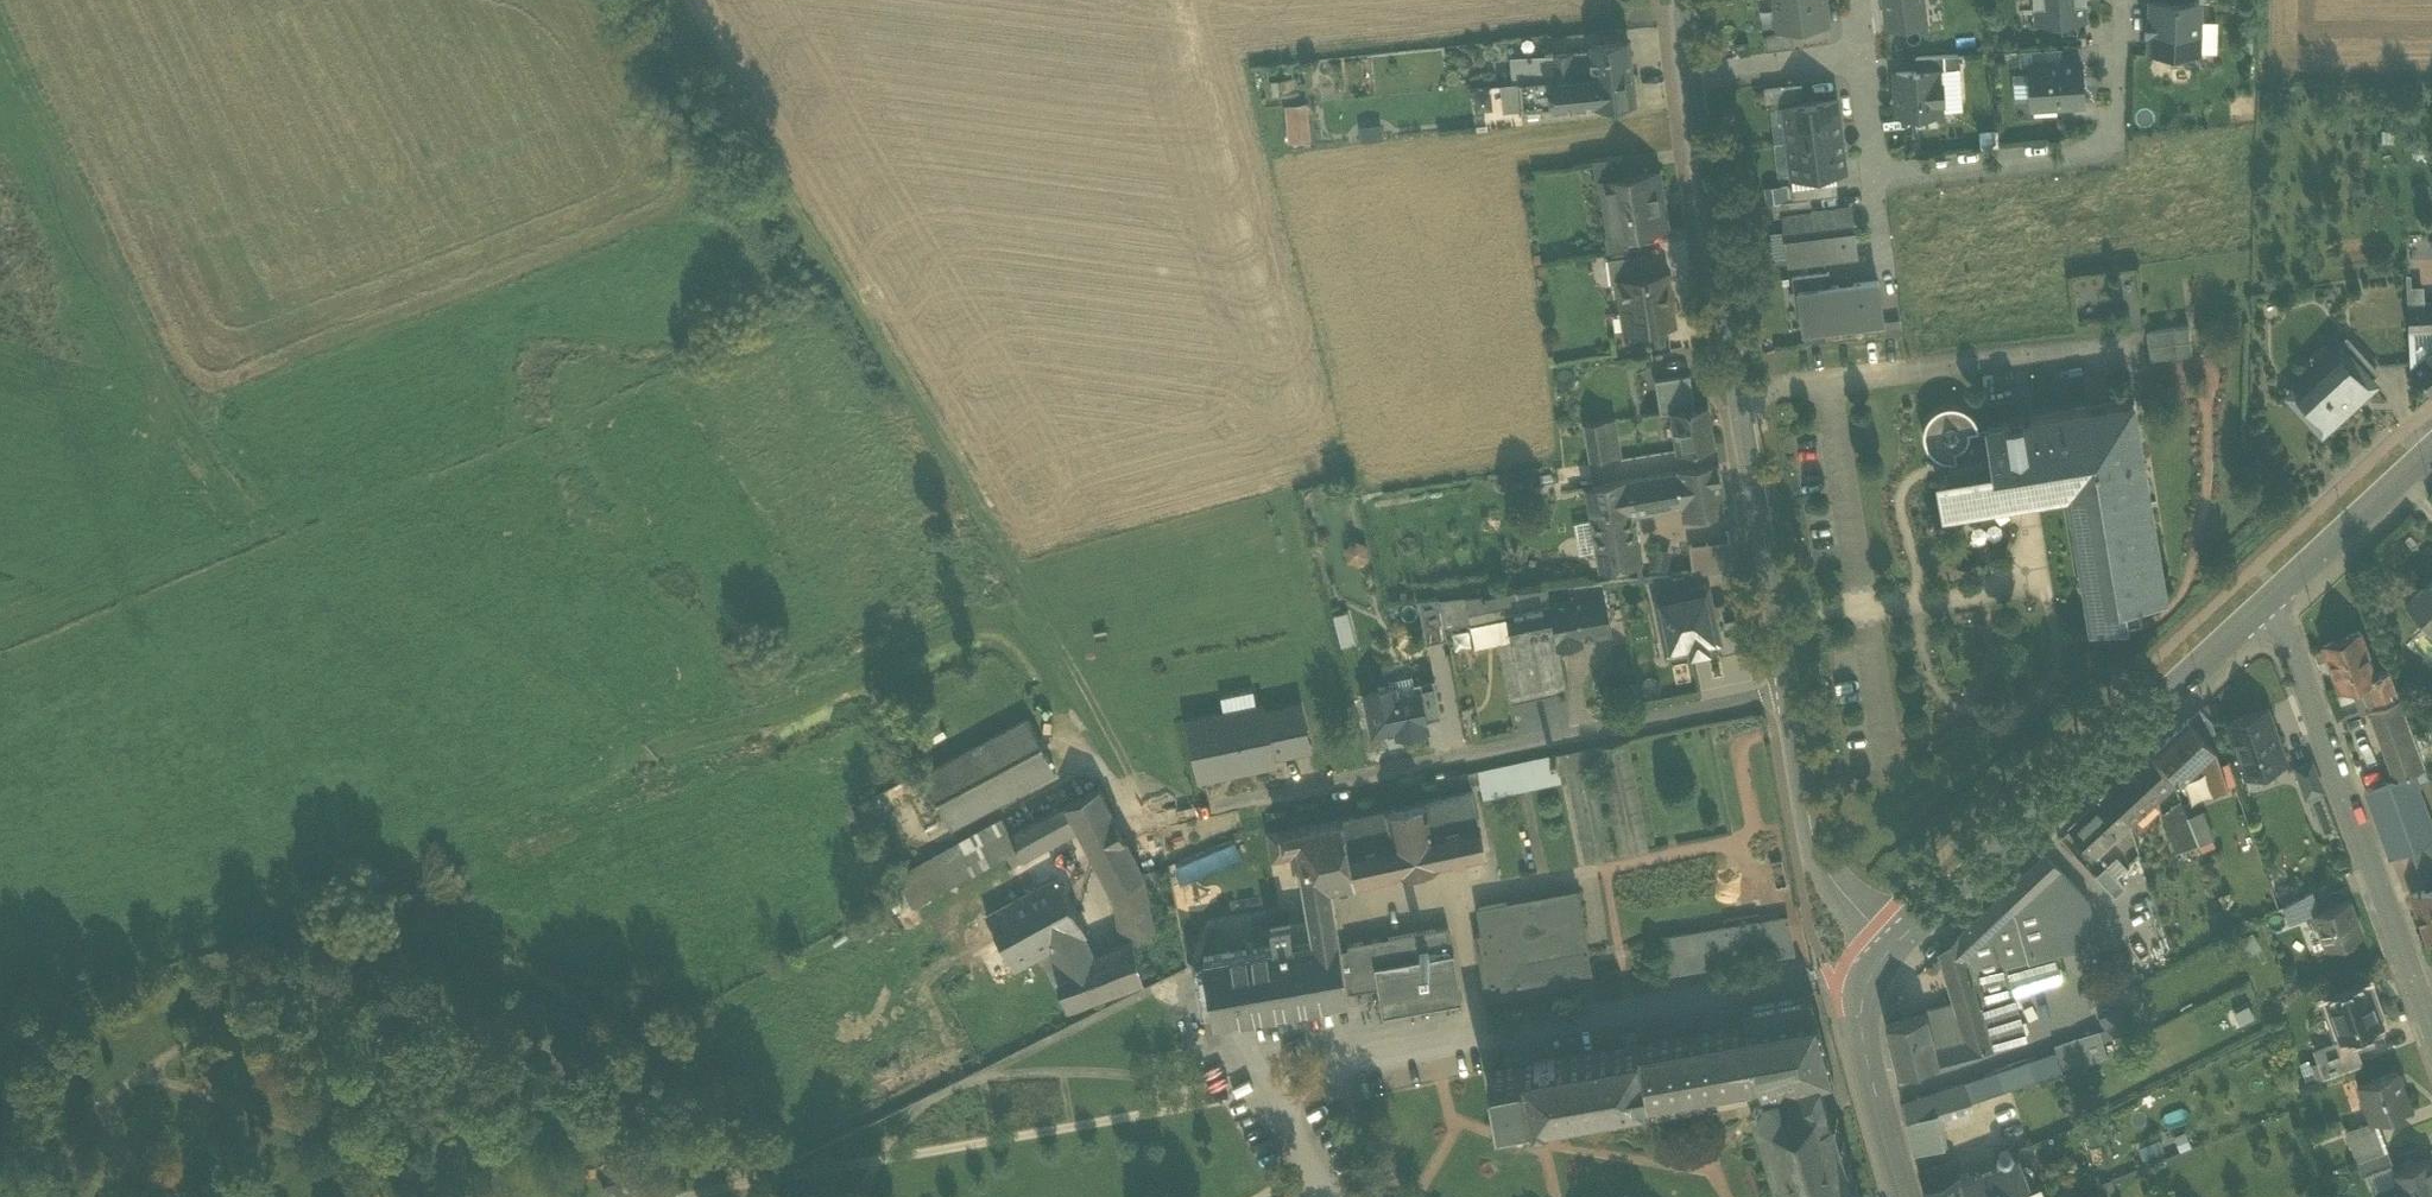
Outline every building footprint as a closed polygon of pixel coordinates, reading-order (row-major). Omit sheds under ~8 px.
[(1778,28),(1827,22),(1824,0),(1775,0),(1778,28)] [(1888,27),(1926,22),(1923,0),(1885,0),(1888,27)] [(2037,20),(2084,17),(2083,0),(2033,0),(2033,3),(2036,3),(2037,20)] [(2150,50),(2198,51),(2198,18),(2199,1),(2154,0),(2151,0),(2150,50)] [(1763,31),(1775,30),(1774,8),(1762,9),(1763,31)] [(2198,18),(2198,51),(2217,51),(2218,19),(2198,18)] [(1792,31),(1763,35),(1765,49),(1794,45),(1792,31)] [(1583,39),(1583,45),(1586,74),(1628,70),(1625,35),(1583,39)] [(1583,45),(1564,47),(1567,76),(1586,74),(1583,45)] [(1564,47),(1546,49),(1549,77),(1567,76),(1564,47)] [(2029,63),(2062,61),(2061,47),(2019,49),(2020,63),(2029,63)] [(1525,80),(1549,77),(1546,49),(1535,50),(1535,54),(1522,55),(1525,80)] [(1916,70),(1937,69),(1959,67),(1958,53),(1915,56),(1916,70)] [(1512,81),(1525,80),(1522,55),(1509,57),(1512,81)] [(2031,101),(2031,105),(2083,102),(2081,60),(2062,61),(2029,63),(2029,71),(2031,101)] [(1959,67),(1937,69),(1938,82),(1941,82),(1942,97),(1939,97),(1940,110),(1961,109),(1959,67)] [(1896,71),(1898,113),(1940,110),(1939,97),(1942,97),(1941,82),(1938,82),(1937,69),(1916,70),(1896,71)] [(1628,70),(1586,74),(1589,99),(1631,95),(1628,70)] [(2031,101),(2029,71),(2011,72),(2013,102),(2031,101)] [(1586,74),(1567,76),(1569,98),(1569,101),(1589,99),(1586,74)] [(1296,76),(1270,79),(1273,95),(1299,91),(1296,76)] [(1520,103),(1569,98),(1567,76),(1549,77),(1525,80),(1512,81),(1511,81),(1513,103),(1520,103)] [(1513,103),(1511,81),(1500,82),(1503,111),(1521,109),(1520,103),(1513,103)] [(1764,88),(1766,102),(1803,97),(1801,83),(1764,88)] [(1491,91),(1473,92),(1475,110),(1492,108),(1491,91)] [(1783,104),(1788,139),(1841,133),(1836,98),(1783,104)] [(1285,103),(1289,140),(1311,138),(1308,101),(1285,103)] [(1774,141),(1788,139),(1783,104),(1769,106),(1774,141)] [(1359,125),(1361,140),(1383,137),(1381,123),(1359,125)] [(1998,127),(1979,128),(1980,147),(1999,146),(1998,127)] [(1845,168),(1841,133),(1788,139),(1792,174),(1835,169),(1845,168)] [(1788,139),(1774,141),(1778,176),(1792,174),(1788,139)] [(1592,160),(1595,181),(1603,180),(1603,178),(1625,175),(1622,155),(1592,160)] [(1792,174),(1793,184),(1836,179),(1835,169),(1792,174)] [(1611,234),(1612,236),(1635,232),(1666,227),(1657,170),(1625,175),(1603,178),(1603,180),(1608,216),(1619,214),(1621,232),(1611,234)] [(1837,192),(1836,179),(1793,184),(1795,198),(1810,196),(1837,192)] [(1772,201),(1790,198),(1788,182),(1763,185),(1765,201),(1772,201)] [(1784,214),(1812,210),(1810,196),(1795,198),(1790,198),(1772,201),(1774,215),(1784,214)] [(1784,214),(1789,261),(1855,253),(1849,205),(1812,210),(1784,214)] [(1608,216),(1611,234),(1621,232),(1619,214),(1608,216)] [(1604,235),(1607,251),(1637,246),(1635,232),(1612,236),(1611,234),(1604,235)] [(1607,257),(1611,282),(1620,280),(1619,279),(1644,275),(1641,252),(1607,257)] [(1798,288),(1831,284),(1829,270),(1791,275),(1793,289),(1798,288)] [(1620,280),(1624,315),(1632,313),(1634,327),(1640,326),(1645,331),(1653,329),(1658,324),(1673,322),(1666,272),(1644,275),(1619,279),(1620,280)] [(1798,288),(1803,331),(1883,321),(1878,278),(1831,284),(1798,288)] [(2422,304),(2424,304),(2423,286),(2406,286),(2407,309),(2423,309),(2422,304)] [(2410,368),(2431,348),(2431,304),(2424,304),(2422,304),(2423,309),(2407,309),(2410,368)] [(1626,328),(1634,327),(1632,313),(1624,315),(1626,328)] [(2146,330),(2149,358),(2192,353),(2188,325),(2146,330)] [(2340,352),(2363,378),(2370,372),(2376,366),(2347,334),(2333,347),(2339,353),(2340,352)] [(2339,353),(2333,347),(2282,393),(2321,437),(2380,383),(2370,372),(2363,378),(2368,382),(2322,424),(2295,394),(2339,353)] [(2410,368),(2431,392),(2431,348),(2410,368)] [(2295,394),(2322,424),(2368,382),(2363,378),(2340,352),(2339,353),(2295,394)] [(1682,371),(1680,353),(1655,356),(1657,374),(1682,371)] [(1661,412),(1671,411),(1671,410),(1695,406),(1690,372),(1655,378),(1661,412)] [(1987,425),(1979,426),(1972,412),(1960,404),(1945,404),(1930,413),(1923,428),(1926,443),(1936,455),(1948,459),(1948,462),(1947,462),(1948,465),(1949,465),(1950,472),(1938,474),(1944,509),(1978,503),(1978,507),(2018,498),(2018,497),(2069,488),(2085,588),(2091,623),(2125,617),(2125,616),(2141,614),(2138,597),(2164,592),(2135,417),(2124,419),(2122,404),(2123,404),(2123,401),(2029,417),(2030,423),(2024,424),(2023,418),(1987,424),(1987,425)] [(1671,411),(1677,450),(1715,443),(1708,404),(1695,406),(1671,410),(1671,411)] [(1617,419),(1608,420),(1614,455),(1623,454),(1617,419)] [(1584,424),(1590,459),(1614,455),(1608,420),(1584,424)] [(1684,504),(1685,515),(1726,509),(1718,462),(1678,469),(1640,476),(1647,510),(1684,504)] [(1632,511),(1632,512),(1647,510),(1640,476),(1594,483),(1599,511),(1631,506),(1632,511)] [(1599,511),(1594,483),(1587,485),(1592,513),(1599,511)] [(1599,548),(1602,566),(1641,559),(1639,551),(1632,512),(1632,511),(1631,506),(1599,511),(1592,513),(1593,518),(1599,548)] [(1599,548),(1593,518),(1574,522),(1580,552),(1599,548)] [(1367,543),(1355,538),(1345,545),(1347,558),(1358,563),(1368,555),(1367,543)] [(1704,544),(1708,571),(1734,568),(1731,540),(1704,544)] [(1690,545),(1694,573),(1708,571),(1704,544),(1690,545)] [(1648,566),(1667,571),(1673,551),(1654,546),(1648,566)] [(2431,628),(2431,578),(2407,601),(2410,604),(2407,606),(2417,617),(2419,614),(2431,628)] [(1569,584),(1572,599),(1574,598),(1605,593),(1604,587),(1603,581),(1578,583),(1569,584)] [(1690,640),(1691,646),(1707,642),(1717,640),(1719,640),(1711,603),(1707,586),(1656,596),(1665,640),(1671,639),(1672,644),(1690,640)] [(1484,596),(1441,599),(1446,627),(1462,710),(1494,703),(1483,646),(1498,642),(1509,699),(1566,688),(1559,646),(1556,630),(1531,635),(1527,615),(1552,609),(1551,602),(1548,588),(1516,592),(1485,598),(1484,596)] [(1574,598),(1580,630),(1611,624),(1605,593),(1574,598)] [(1448,639),(1439,596),(1418,599),(1426,643),(1448,639)] [(1556,630),(1559,646),(1582,642),(1581,637),(1580,630),(1574,598),(1572,599),(1551,602),(1552,609),(1556,630)] [(1717,640),(1720,652),(1749,646),(1740,605),(1725,607),(1724,601),(1711,603),(1719,640),(1717,640)] [(1527,615),(1531,635),(1556,630),(1552,609),(1527,615)] [(1612,632),(1611,624),(1580,630),(1581,637),(1612,632)] [(2358,683),(2367,707),(2370,706),(2399,695),(2389,669),(2376,674),(2365,644),(2366,643),(2360,629),(2346,635),(2347,636),(2323,644),(2340,689),(2358,683)] [(1665,640),(1667,651),(1691,646),(1690,640),(1672,644),(1671,639),(1665,640)] [(1708,647),(1707,642),(1691,646),(1692,650),(1708,647)] [(1394,686),(1396,697),(1416,693),(1414,682),(1412,674),(1392,678),(1394,686)] [(1394,686),(1367,691),(1374,728),(1398,723),(1399,731),(1426,726),(1425,719),(1442,716),(1435,678),(1414,682),(1416,693),(1396,697),(1394,686)] [(1222,693),(1225,711),(1257,705),(1253,687),(1222,693)] [(2391,856),(2411,849),(2431,841),(2431,825),(2412,772),(2426,767),(2424,762),(2418,746),(2413,732),(2399,695),(2370,706),(2397,778),(2366,789),(2391,856)] [(1264,710),(1273,754),(1310,746),(1301,703),(1264,710)] [(1257,705),(1225,711),(1226,718),(1264,710),(1263,704),(1257,705)] [(2188,719),(2207,739),(2215,730),(2211,719),(2200,707),(2188,719)] [(2227,721),(2246,776),(2287,762),(2267,707),(2227,721)] [(1188,718),(1200,776),(1275,760),(1273,754),(1264,710),(1226,718),(1225,711),(1188,718)] [(923,772),(951,826),(1057,771),(1028,716),(923,772)] [(2154,750),(2182,780),(2204,760),(2216,749),(2207,739),(2188,719),(2154,750)] [(2418,746),(2431,741),(2431,725),(2413,732),(2418,746)] [(1566,771),(1585,863),(1615,857),(1596,765),(1601,764),(1620,856),(1650,850),(1627,739),(1556,754),(1560,772),(1566,771)] [(2418,746),(2424,762),(2431,759),(2431,741),(2418,746)] [(2204,767),(2212,792),(2228,787),(2216,749),(2204,760),(2205,767),(2204,767)] [(1556,754),(1478,770),(1482,788),(1483,794),(1561,779),(1560,772),(1556,754)] [(2071,828),(2095,854),(2130,822),(2174,781),(2149,755),(2105,796),(2071,828)] [(2306,796),(2308,795),(2321,790),(2322,790),(2311,760),(2295,766),(2306,796)] [(1473,790),(1482,788),(1478,770),(1424,780),(1428,799),(1473,790)] [(1098,787),(1066,803),(1074,820),(1079,829),(1083,836),(1115,819),(1098,787)] [(1485,851),(1473,790),(1428,799),(1342,817),(1355,878),(1485,851)] [(2330,815),(2321,790),(2308,795),(2317,820),(2330,815)] [(2176,852),(2199,843),(2188,815),(2182,800),(2163,815),(2176,852)] [(1062,832),(1074,820),(1066,803),(1010,833),(1021,854),(1062,832)] [(2204,808),(2188,815),(2199,843),(2215,837),(2204,808)] [(1024,859),(1021,854),(1010,833),(1002,817),(897,875),(913,904),(1002,856),(1008,867),(1024,859)] [(1330,883),(1355,878),(1342,817),(1271,832),(1274,850),(1299,845),(1310,910),(1334,906),(1330,883)] [(1123,835),(1115,819),(1083,836),(1091,851),(1123,835)] [(1024,859),(1079,829),(1074,820),(1062,832),(1021,854),(1024,859)] [(1091,851),(1095,860),(1127,843),(1123,835),(1091,851)] [(1182,878),(1243,854),(1237,838),(1176,862),(1182,878)] [(2417,865),(2431,859),(2431,841),(2411,849),(2417,865)] [(1095,860),(1112,890),(1144,874),(1127,843),(1095,860)] [(2044,853),(1999,896),(2015,912),(2028,959),(2037,957),(2053,952),(2098,939),(2086,897),(2044,853)] [(2116,877),(2130,865),(2124,859),(2119,854),(2106,866),(2116,877)] [(2129,855),(2124,859),(2130,865),(2134,862),(2129,855)] [(2417,865),(2426,889),(2431,887),(2431,859),(2417,865)] [(2096,876),(2115,897),(2125,887),(2116,877),(2106,866),(2096,876)] [(1150,909),(1144,874),(1112,890),(1121,942),(1133,938),(1134,940),(1156,932),(1150,909)] [(1015,968),(1040,955),(1084,933),(1087,932),(1057,877),(986,915),(1015,968)] [(2428,939),(2431,938),(2431,887),(2426,889),(2412,894),(2428,939)] [(1474,934),(1480,968),(1587,948),(1577,889),(1477,907),(1481,933),(1474,934)] [(2287,905),(2293,922),(2315,914),(2314,912),(2320,910),(2313,891),(2287,905)] [(2011,990),(2012,991),(2015,990),(2008,965),(2028,959),(2015,912),(1999,896),(1975,919),(1990,935),(2007,992),(2011,990)] [(2315,914),(2327,948),(2362,935),(2349,899),(2320,910),(2314,912),(2315,914)] [(1340,944),(1334,906),(1310,910),(1311,919),(1314,938),(1294,941),(1291,922),(1271,925),(1274,944),(1205,956),(1208,977),(1199,978),(1202,1000),(1212,998),(1215,1019),(1349,996),(1348,991),(1340,944)] [(1788,916),(1756,922),(1762,957),(1794,951),(1788,916)] [(1311,919),(1291,922),(1294,941),(1314,938),(1311,919)] [(1941,951),(1955,1001),(1962,1023),(1984,1017),(1992,1047),(2026,1039),(2012,993),(2012,991),(2011,990),(2007,992),(1990,935),(1975,919),(1941,951)] [(1731,962),(1762,957),(1756,922),(1725,927),(1731,962)] [(1356,989),(1379,986),(1375,964),(1453,951),(1449,926),(1373,938),(1349,942),(1354,972),(1356,989)] [(1713,965),(1731,962),(1725,927),(1707,930),(1690,932),(1697,967),(1713,965)] [(1668,972),(1697,967),(1690,932),(1662,937),(1668,972)] [(2261,948),(2253,932),(2239,939),(2247,956),(2261,948)] [(1093,951),(1084,933),(1040,955),(1055,984),(1058,982),(1057,981),(1093,951)] [(1058,982),(1067,1008),(1144,980),(1134,940),(1133,938),(1121,942),(1093,951),(1057,981),(1058,982)] [(1348,991),(1356,989),(1354,972),(1349,942),(1340,944),(1348,991)] [(1594,984),(1587,948),(1480,968),(1487,1004),(1594,984)] [(1454,951),(1453,951),(1375,964),(1379,986),(1384,1012),(1462,999),(1454,951)] [(2061,978),(2053,952),(2037,957),(2045,983),(2061,978)] [(2037,957),(2028,959),(2008,965),(2015,990),(2012,991),(2012,993),(2045,983),(2037,957)] [(2343,1038),(2343,1039),(2352,1036),(2380,1025),(2366,985),(2328,999),(2343,1038)] [(1528,1118),(1529,1122),(1547,1119),(1547,1114),(1760,1077),(1763,1088),(1819,1075),(1833,1072),(1810,994),(1743,1004),(1747,1025),(1551,1059),(1550,1050),(1533,1053),(1534,1061),(1488,1070),(1498,1123),(1528,1118)] [(1926,1012),(1931,1031),(1962,1023),(1955,1001),(1924,1009),(1925,1012),(1926,1012)] [(2099,1030),(2102,1041),(2134,1025),(2123,1004),(2099,1017),(2105,1029),(2099,1030)] [(1886,1022),(1898,1071),(1938,1061),(1931,1031),(1926,1012),(1925,1012),(1886,1022)] [(1984,1017),(1962,1023),(1931,1031),(1938,1061),(1992,1047),(1984,1017)] [(2062,1070),(2064,1076),(2107,1054),(2102,1041),(2099,1030),(2054,1045),(2056,1052),(2062,1070)] [(2343,1039),(2343,1038),(2313,1049),(2317,1061),(2356,1047),(2352,1036),(2343,1039)] [(2317,1061),(2323,1077),(2362,1063),(2356,1047),(2317,1061)] [(1903,1103),(1905,1120),(1939,1110),(1971,1100),(2062,1070),(2056,1052),(1903,1103)] [(2358,1084),(2372,1121),(2410,1107),(2397,1070),(2358,1084)] [(1778,1196),(1860,1196),(1834,1111),(1830,1112),(1819,1075),(1763,1088),(1764,1090),(1752,1114),(1778,1196)] [(1531,1129),(1763,1088),(1760,1077),(1547,1114),(1547,1119),(1529,1122),(1531,1129)] [(1971,1100),(1939,1110),(1943,1126),(1972,1117),(1971,1100)] [(1905,1120),(1914,1153),(1947,1144),(1943,1126),(1939,1110),(1905,1120)] [(2357,1161),(2362,1159),(2386,1150),(2377,1126),(2348,1137),(2357,1161)] [(2024,1188),(2030,1186),(2031,1186),(2020,1158),(2012,1161),(2013,1154),(2011,1150),(2005,1149),(2000,1151),(1998,1155),(1999,1160),(1997,1160),(1998,1164),(1999,1168),(1976,1176),(1978,1180),(1980,1189),(1965,1194),(1963,1185),(1955,1158),(1918,1171),(1926,1196),(2002,1196),(2024,1188)] [(2387,1150),(2386,1150),(2362,1159),(2367,1175),(2393,1166),(2387,1150)] [(2380,1196),(2431,1196),(2431,1164),(2430,1159),(2395,1172),(2394,1172),(2398,1184),(2378,1191),(2380,1196)] [(1975,1172),(1976,1176),(1999,1168),(1998,1164),(1975,1172)] [(2395,1172),(2393,1166),(2367,1175),(2374,1192),(2378,1191),(2398,1184),(2394,1172),(2395,1172)] [(633,1184),(606,1179),(603,1196),(631,1196),(633,1184)] [(1978,1180),(1963,1185),(1965,1194),(1980,1189),(1978,1180)] [(2031,1186),(2030,1186),(2035,1196),(2047,1196),(2041,1182),(2031,1186)] [(2030,1186),(2024,1188),(2027,1196),(2035,1196),(2030,1186)] [(2024,1188),(2002,1196),(2027,1196),(2024,1188)]
